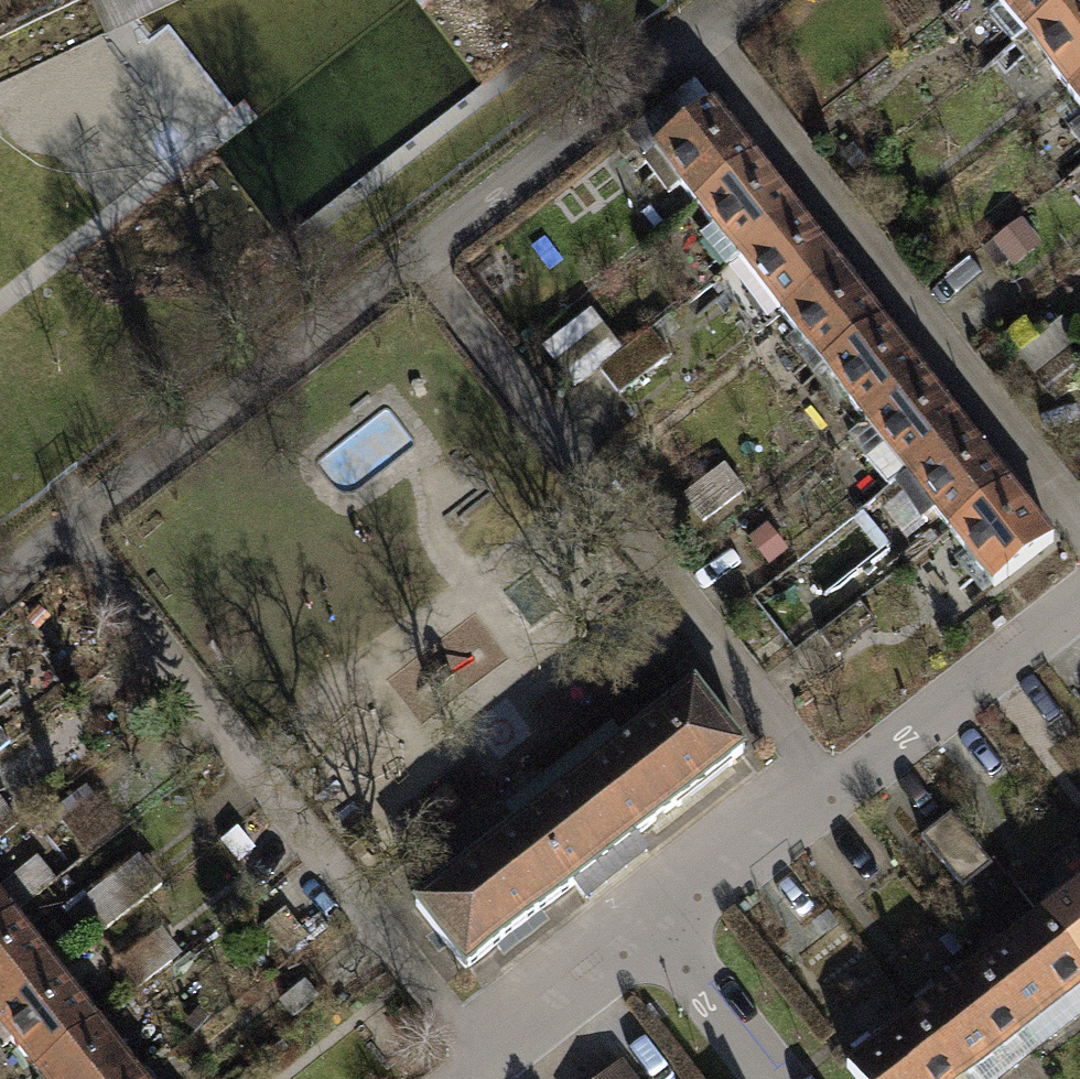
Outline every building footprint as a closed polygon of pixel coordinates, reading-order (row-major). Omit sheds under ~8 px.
[(1020,53),(1079,6),(1079,0),(976,0),(946,24),(967,51),(999,26),(1020,53)] [(1076,97),(1079,94),(1079,6),(1020,53),(1043,83),(1056,73),(1076,97)] [(691,192),(706,212),(764,167),(723,113),(643,173),(670,208),(691,192)] [(706,212),(747,266),(806,222),(764,167),(706,212)] [(765,339),(789,321),(848,276),(806,222),(747,266),(723,284),(765,339)] [(1022,222),(994,244),(1018,274),(1046,252),(1022,222)] [(796,353),(819,384),(889,331),(848,276),(789,321),(807,344),(796,353)] [(622,349),(602,322),(550,362),(570,388),(622,349)] [(855,407),(872,430),(931,385),(889,331),(819,384),(844,415),(855,407)] [(607,378),(633,412),(668,385),(642,352),(607,378)] [(897,497),(914,484),(973,440),(931,385),(872,430),(890,453),(873,466),(897,497)] [(914,484),(956,539),(1014,494),(973,440),(914,484)] [(750,504),(729,477),(686,510),(707,536),(750,504)] [(959,565),(987,601),(1056,549),(1014,494),(956,539),(969,557),(959,565)] [(809,569),(836,592),(867,557),(841,534),(809,569)] [(862,606),(824,637),(839,656),(878,626),(862,606)] [(694,687),(586,774),(635,837),(676,805),(677,807),(732,764),(730,762),(743,751),(694,687)] [(586,774),(416,905),(466,969),(635,837),(586,774)] [(925,844),(961,889),(986,870),(950,824),(925,844)] [(65,915),(85,943),(162,887),(141,859),(65,915)] [(13,920),(45,895),(25,868),(0,886),(0,929),(13,920)] [(1079,969),(1079,898),(1046,925),(1079,969)] [(263,928),(283,956),(302,942),(282,915),(263,928)] [(54,975),(13,920),(0,929),(0,1016),(54,975)] [(1047,1058),(1079,1032),(1079,969),(1046,925),(982,975),(1047,1058)] [(111,971),(129,995),(182,956),(164,932),(111,971)] [(16,1078),(31,1078),(96,1030),(54,975),(0,1016),(0,1058),(16,1078)] [(960,1078),(1020,1078),(1047,1058),(982,975),(918,1025),(960,1078)] [(278,1005),(291,1022),(320,1001),(307,984),(278,1005)] [(856,1078),(960,1078),(918,1025),(853,1075),(856,1078)] [(96,1030),(31,1078),(133,1078),(96,1030)] [(620,1067),(603,1078),(629,1078),(620,1067)]
